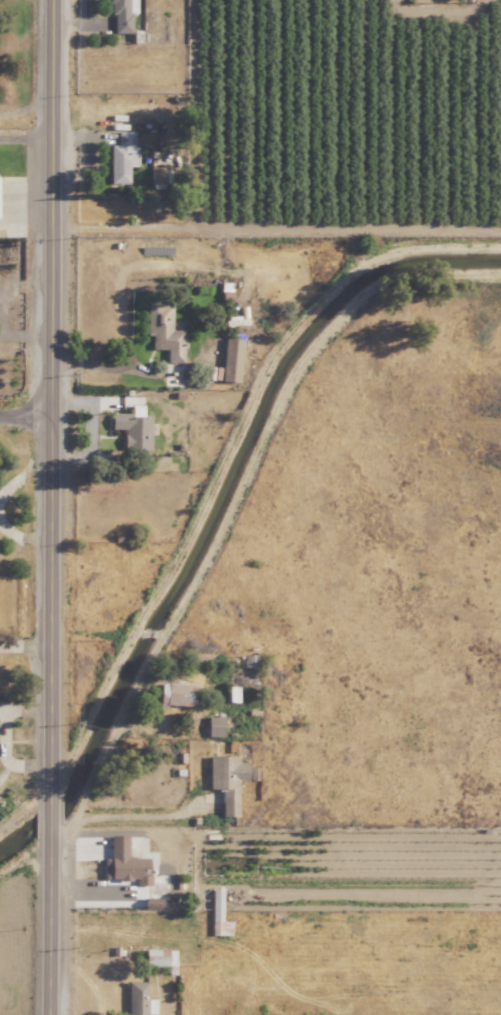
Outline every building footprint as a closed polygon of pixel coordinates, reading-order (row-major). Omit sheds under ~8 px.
[(108,28),(107,0),(137,0),(137,31),(108,28)] [(108,130),(135,131),(137,182),(108,182),(108,130)] [(163,168),(170,168),(170,151),(153,151),(153,166),(150,166),(151,188),(163,187),(163,168)] [(170,329),(171,304),(146,304),(145,335),(151,335),(151,349),(166,349),(165,362),(182,363),(182,330),(170,329)] [(220,381),(237,383),(242,340),(224,338),(220,381)] [(111,412),(110,429),(123,429),(122,449),(149,449),(150,417),(143,416),(143,405),(131,405),(131,413),(111,412)] [(197,707),(198,685),(158,684),(158,706),(197,707)] [(205,737),(221,737),(221,717),(205,717),(205,737)] [(209,790),(220,789),(221,817),(237,816),(237,781),(247,781),(246,762),(237,763),(237,756),(208,757),(209,790)] [(146,858),(127,858),(127,835),(109,835),(109,879),(147,878),(146,858)] [(211,895),(211,921),(222,921),(221,895),(211,895)] [(155,998),(147,998),(146,981),(127,981),(127,1014),(155,1014),(155,998)]
